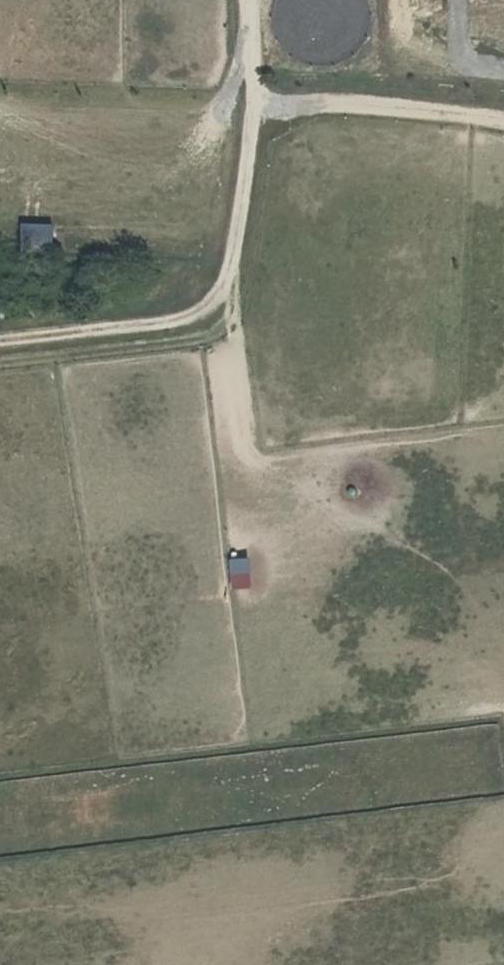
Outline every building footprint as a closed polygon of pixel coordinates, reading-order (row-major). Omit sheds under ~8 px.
[(55,245),(58,227),(28,222),(25,240),(55,245)] [(233,560),(234,574),(255,573),(254,559),(233,560)]
